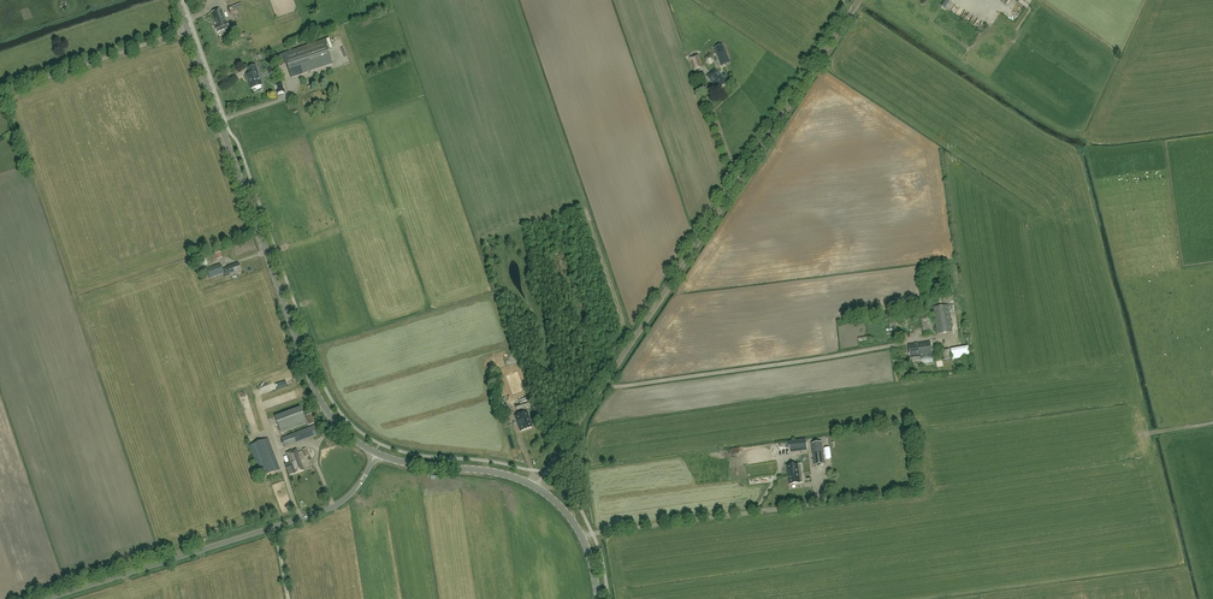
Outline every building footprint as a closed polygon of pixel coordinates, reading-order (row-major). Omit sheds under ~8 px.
[(945,8),(950,0),(946,0),(942,6),(945,8)] [(216,26),(214,26),(217,34),(229,29),(226,21),(221,9),(211,13),(216,26)] [(984,20),(979,25),(983,30),(988,24),(984,20)] [(283,54),(291,78),(332,65),(324,41),(283,54)] [(722,65),(730,62),(723,45),(715,48),(722,65)] [(698,55),(690,58),(695,71),(703,68),(698,55)] [(714,61),(713,56),(709,55),(705,58),(706,63),(710,65),(714,61)] [(255,65),(248,68),(250,74),(246,75),(251,89),(262,85),(255,65)] [(716,70),(707,76),(715,86),(716,86),(719,89),(727,83),(716,70)] [(278,96),(285,93),(282,83),(277,85),(279,90),(277,91),(278,96)] [(225,277),(230,275),(241,272),(239,264),(227,268),(228,268),(222,270),(221,265),(207,269),(210,279),(224,274),(225,277)] [(929,288),(936,290),(939,277),(933,276),(929,288)] [(933,307),(937,334),(952,332),(948,305),(933,307)] [(921,319),(924,336),(934,334),(932,317),(921,319)] [(930,342),(908,345),(911,362),(921,360),(922,363),(922,364),(932,362),(932,356),(920,357),(932,355),(930,342)] [(951,349),(952,359),(970,356),(968,346),(951,349)] [(512,394),(524,390),(518,371),(506,375),(512,394)] [(518,395),(520,403),(529,401),(528,396),(525,397),(524,393),(518,395)] [(528,402),(515,405),(516,410),(530,407),(528,402)] [(275,417),(281,433),(306,423),(300,407),(275,417)] [(527,412),(514,417),(515,420),(516,420),(520,432),(531,428),(529,419),(527,412)] [(311,415),(306,416),(309,425),(314,424),(311,415)] [(314,426),(281,438),(285,447),(317,435),(314,426)] [(267,439),(249,446),(261,477),(280,470),(267,439)] [(789,442),(790,453),(807,450),(806,440),(789,442)] [(822,443),(812,444),(814,466),(825,464),(822,443)] [(290,462),(285,464),(289,476),(304,470),(296,449),(286,453),(290,462)] [(788,475),(802,473),(801,464),(787,466),(788,475)] [(804,482),(802,473),(788,475),(790,484),(804,482)]
